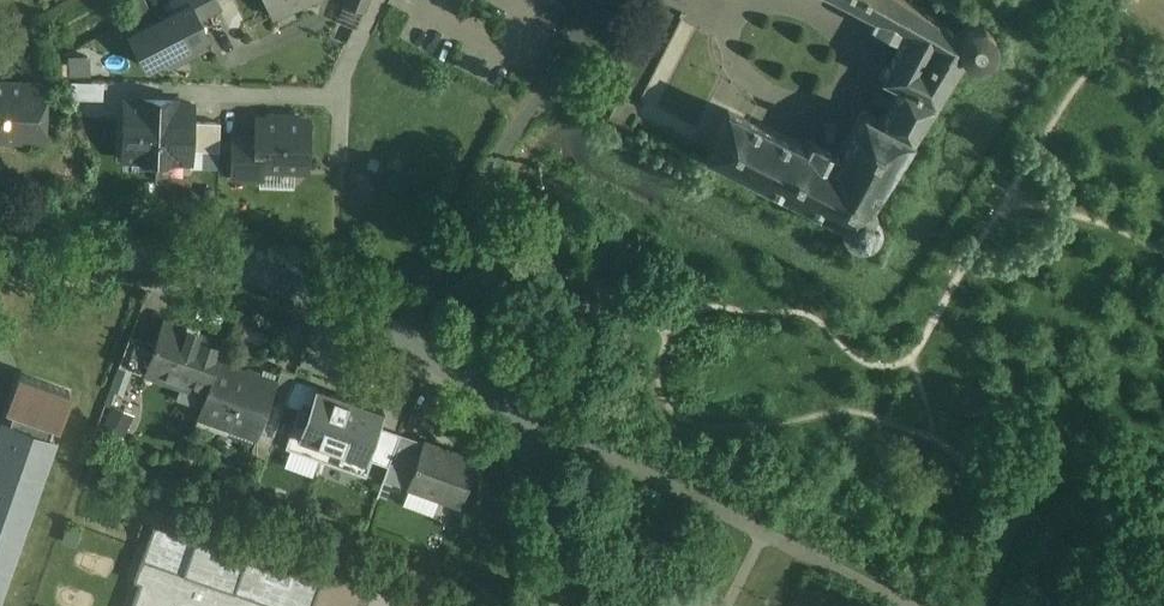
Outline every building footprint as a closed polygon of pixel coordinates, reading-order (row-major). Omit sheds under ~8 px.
[(178,12),(190,5),(197,19),(219,8),(215,0),(172,0),(178,12)] [(272,17),(311,0),(265,0),(272,17)] [(345,6),(363,12),(368,0),(347,0),(345,6)] [(908,0),(845,0),(874,15),(870,23),(901,39),(881,75),(900,85),(881,121),(863,111),(840,153),(809,138),(805,147),(727,108),(705,151),(841,218),(841,225),(845,232),(850,237),(857,239),(865,238),(871,235),(876,229),(878,222),(877,214),(873,208),(867,203),(963,55),(969,58),(976,59),(983,58),(989,54),(993,48),(994,41),(993,33),(989,27),(983,23),(976,22),(969,23),(963,26),(958,32),(908,0)] [(178,12),(131,36),(148,68),(181,51),(184,58),(205,47),(202,41),(207,38),(197,19),(190,5),(178,12)] [(104,82),(75,81),(74,97),(103,98),(104,82)] [(0,84),(0,138),(37,140),(39,109),(43,109),(44,86),(0,84)] [(640,103),(618,92),(606,116),(631,128),(637,117),(643,104),(640,103)] [(159,103),(125,101),(123,160),(157,161),(159,103)] [(193,104),(159,103),(157,161),(191,162),(191,150),(192,122),(193,104)] [(1072,114),(1067,126),(1090,134),(1094,122),(1072,114)] [(307,121),(259,119),(259,137),(258,168),(305,170),(307,121)] [(221,123),(192,122),(191,150),(219,151),(221,123)] [(259,137),(235,136),(233,176),(258,177),(258,168),(259,137)] [(221,346),(183,332),(184,328),(163,320),(155,343),(145,372),(147,373),(148,368),(206,388),(204,393),(206,394),(218,362),(224,342),(223,342),(221,346)] [(155,343),(130,334),(119,365),(146,376),(147,373),(145,372),(155,343)] [(246,372),(218,362),(199,415),(228,425),(230,419),(258,429),(269,401),(275,383),(275,382),(274,385),(245,374),(246,372)] [(53,437),(54,436),(49,435),(53,423),(58,425),(69,391),(21,374),(9,408),(13,409),(9,421),(5,419),(0,433),(0,588),(53,437)] [(384,409),(316,385),(298,435),(323,444),(322,446),(326,448),(328,443),(352,451),(366,456),(367,457),(378,425),(384,409)] [(283,407),(269,401),(258,429),(256,435),(270,440),(283,407)] [(400,433),(378,425),(367,457),(366,456),(365,458),(389,465),(400,433)] [(400,433),(389,465),(403,471),(415,438),(400,433)] [(445,449),(425,442),(426,439),(424,439),(423,441),(415,438),(403,471),(411,474),(406,487),(408,488),(411,482),(435,491),(433,495),(459,504),(458,506),(460,507),(478,458),(476,458),(473,464),(443,453),(445,449)] [(352,451),(328,443),(326,448),(322,446),(317,462),(344,472),(352,451)] [(154,524),(134,581),(140,583),(132,605),(313,605),(321,582),(154,524)]
